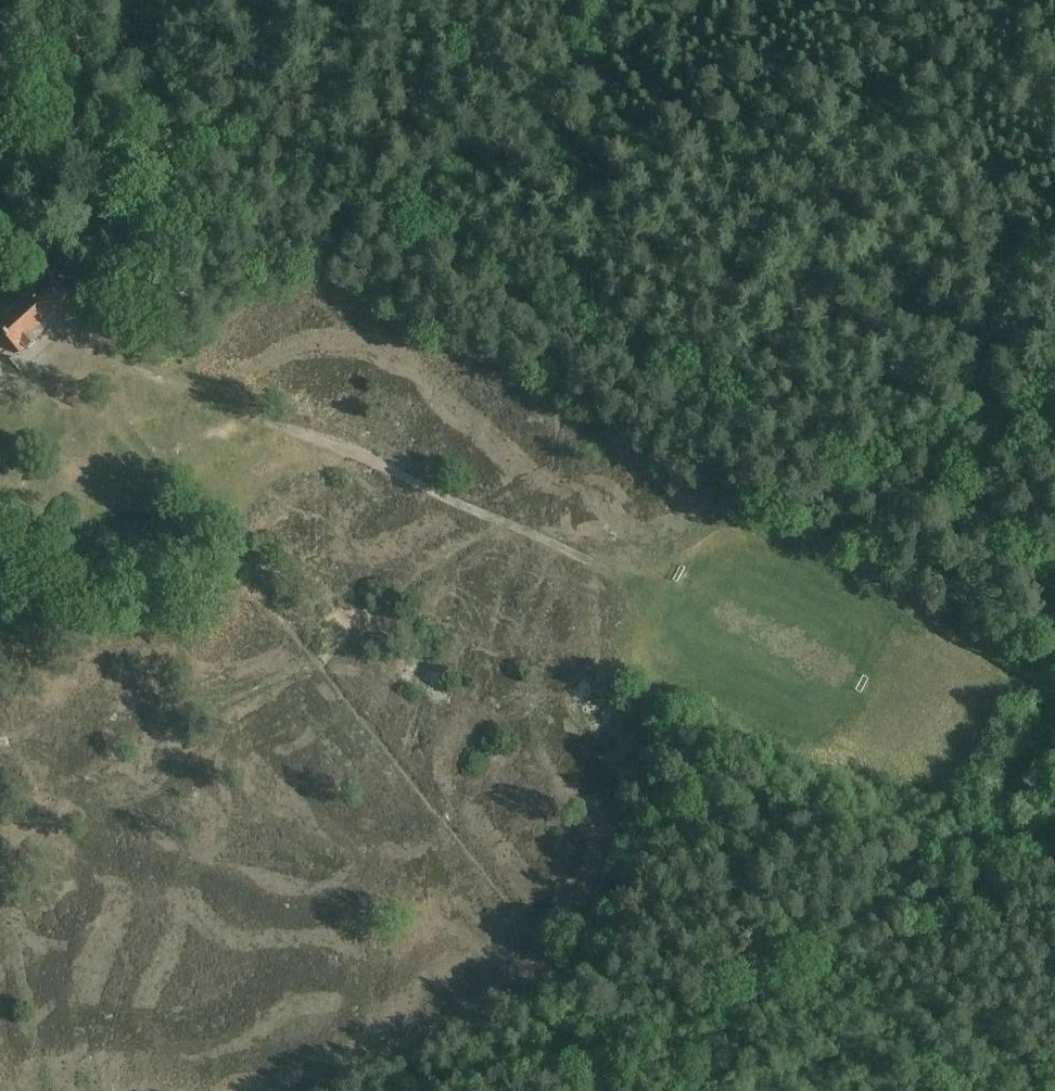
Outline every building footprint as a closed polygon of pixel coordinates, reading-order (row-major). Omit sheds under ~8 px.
[(8,306),(6,303),(0,309),(0,355),(10,346),(13,349),(15,347),(20,352),(76,302),(48,271),(8,306)]
